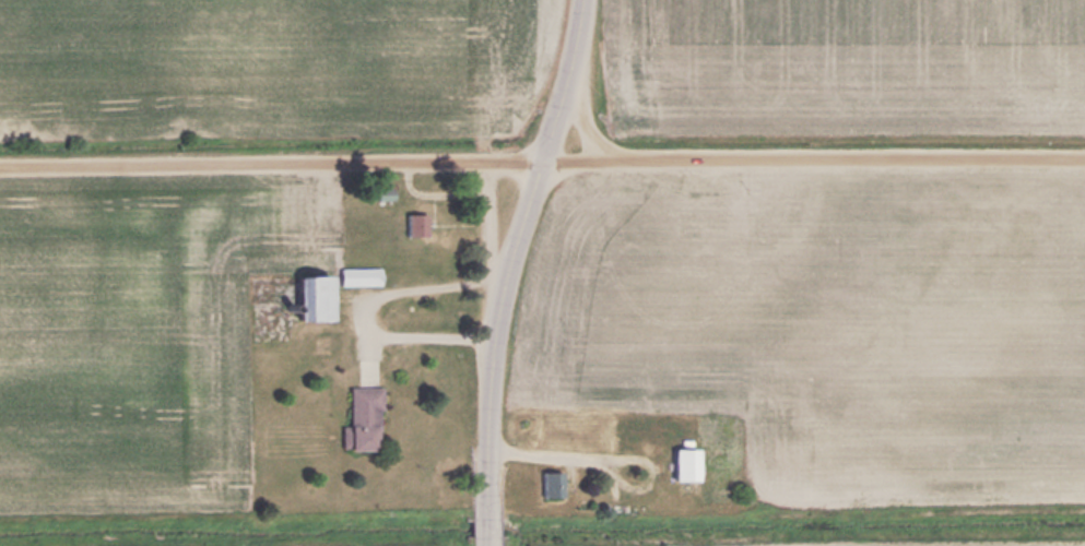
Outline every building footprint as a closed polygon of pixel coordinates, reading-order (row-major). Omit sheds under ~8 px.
[(407,236),(431,236),(431,213),(407,213),(407,236)] [(375,285),(375,267),(334,267),(334,286),(375,285)] [(319,274),(285,274),(285,320),(319,320),(319,274)] [(377,430),(377,386),(344,386),(344,430),(377,430)] [(663,480),(688,480),(688,448),(663,448),(663,480)] [(532,470),(532,497),(557,497),(557,470),(532,470)]
